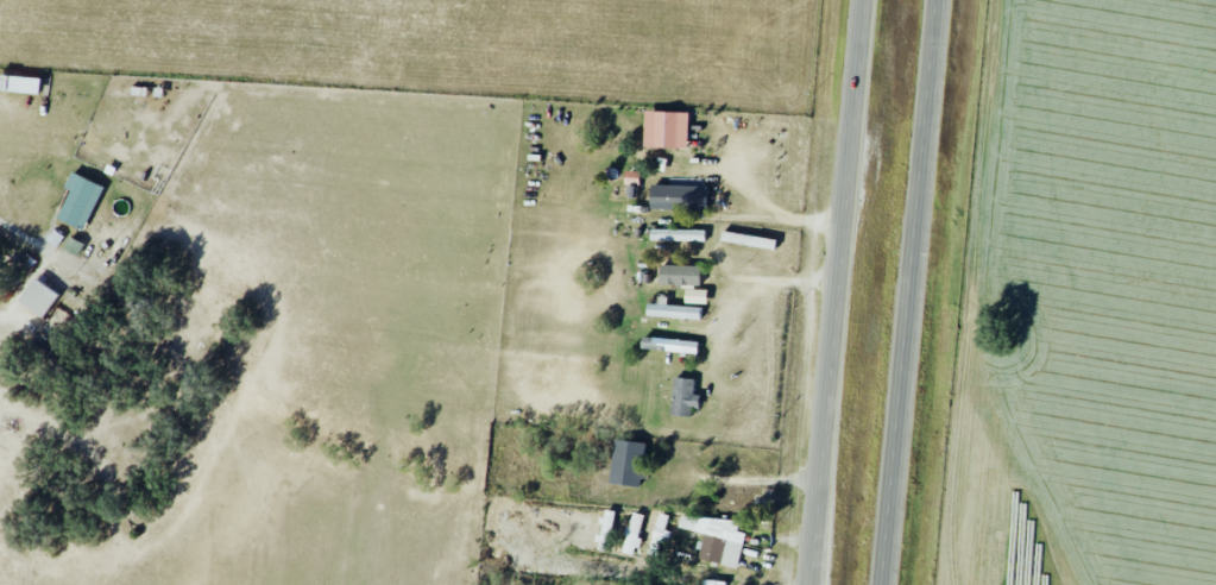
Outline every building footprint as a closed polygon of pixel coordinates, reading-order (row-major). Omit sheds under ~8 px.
[(0,74),(0,90),(40,95),(42,80),(0,74)] [(645,147),(689,148),(690,112),(646,111),(645,147)] [(640,171),(625,171),(626,183),(641,183),(640,171)] [(58,219),(86,230),(103,185),(71,172),(65,188),(70,189),(58,219)] [(651,209),(707,211),(708,186),(652,185),(651,209)] [(47,241),(59,247),(65,235),(54,229),(47,241)] [(706,230),(652,229),(652,241),(706,241),(706,230)] [(86,244),(71,236),(65,248),(79,256),(86,244)] [(660,285),(702,285),(702,266),(661,265),(660,285)] [(19,302),(45,319),(61,295),(35,277),(19,302)] [(708,304),(708,289),(686,289),(686,303),(708,304)] [(701,319),(702,306),(648,304),(647,317),(701,319)] [(699,353),(699,340),(642,338),(642,350),(699,353)] [(691,417),(693,408),(699,409),(701,395),(694,394),(696,380),(676,377),(671,414),(691,417)] [(642,487),(646,443),(615,440),(611,484),(642,487)] [(616,511),(604,510),(599,548),(611,549),(616,511)] [(647,515),(634,512),(623,552),(636,555),(647,515)] [(701,562),(742,566),(745,532),(739,532),(740,521),(682,515),(681,529),(703,532),(701,562)]
